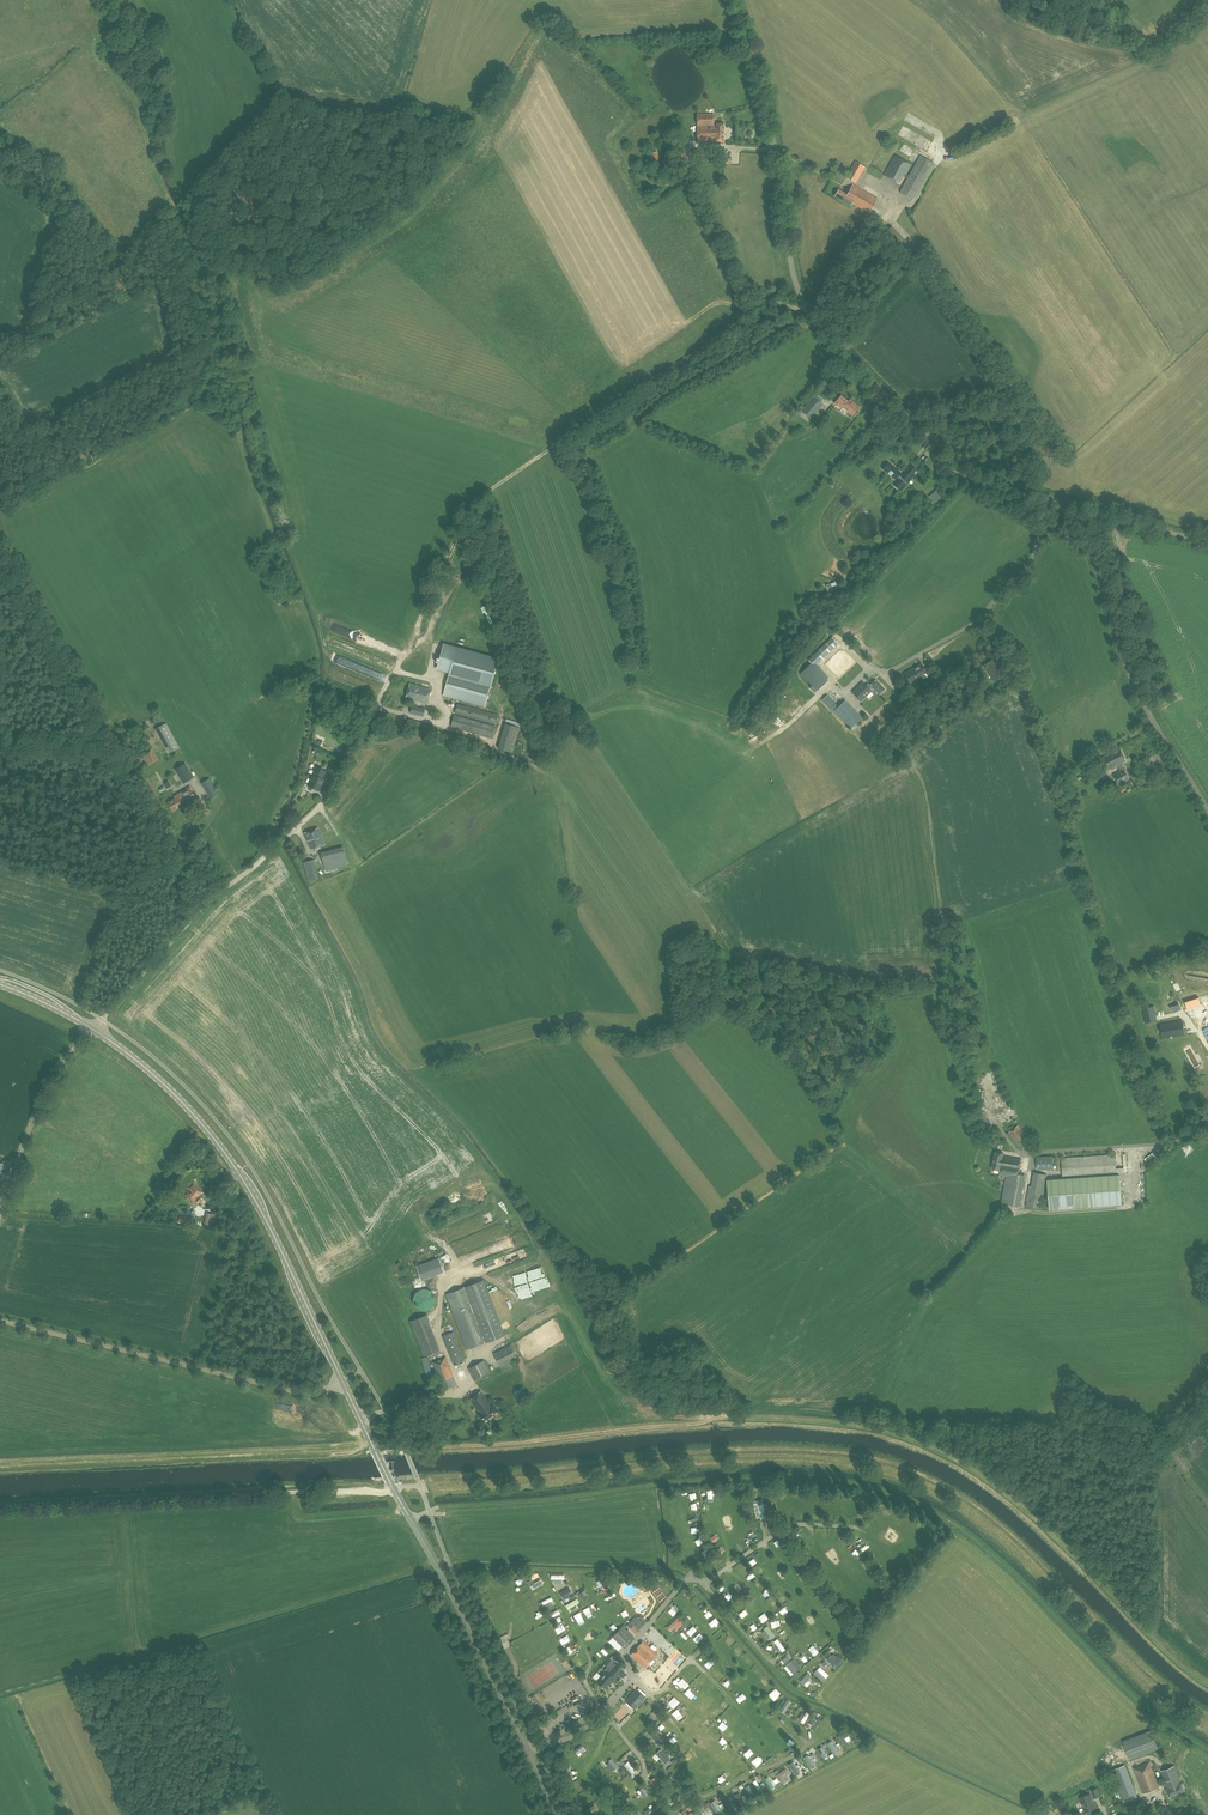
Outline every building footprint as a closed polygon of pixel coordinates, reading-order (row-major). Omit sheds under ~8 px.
[(724,142),(724,123),(717,123),(717,125),(714,125),(714,114),(697,114),(698,141),(715,141),(715,142),(724,142)] [(673,148),(677,166),(686,164),(682,146),(673,148)] [(656,161),(661,159),(657,151),(652,153),(656,161)] [(905,176),(908,178),(910,175),(906,174),(912,164),(895,155),(888,167),(905,176)] [(856,182),(865,167),(855,161),(847,176),(856,182)] [(905,176),(888,167),(884,175),(901,184),(905,176)] [(869,213),(877,199),(853,184),(847,194),(839,189),(835,196),(851,206),(852,203),(869,213)] [(823,400),(816,394),(802,411),(811,418),(822,405),(821,403),(823,400)] [(835,403),(842,409),(843,408),(852,415),(860,407),(850,399),(848,401),(841,395),(835,403)] [(882,469),(885,470),(896,480),(898,477),(900,479),(894,485),(887,493),(893,498),(899,490),(900,490),(913,474),(925,484),(929,479),(917,469),(912,464),(901,477),(899,475),(901,473),(888,462),(882,469)] [(936,503),(942,498),(937,491),(930,497),(936,503)] [(838,643),(832,637),(808,660),(815,667),(818,664),(818,663),(838,643)] [(476,679),(492,683),(498,659),(444,644),(437,668),(450,672),(476,679)] [(842,674),(857,660),(848,650),(840,657),(844,661),(841,664),(844,667),(839,671),(842,674)] [(993,680),(1003,674),(994,660),(985,665),(981,667),(979,663),(972,667),(978,676),(984,672),(987,670),(993,680)] [(828,680),(811,663),(801,673),(813,686),(810,688),(815,693),(828,680)] [(928,675),(933,673),(929,666),(925,669),(922,664),(909,671),(905,673),(910,682),(927,673),(928,675)] [(476,679),(450,672),(443,696),(469,703),(476,679)] [(958,678),(952,682),(955,688),(961,684),(958,678)] [(492,683),(476,679),(469,703),(485,707),(492,683)] [(876,680),(870,685),(870,686),(869,687),(871,688),(872,689),(873,688),(879,694),(884,689),(876,680)] [(870,685),(868,683),(865,686),(861,681),(850,692),(857,700),(871,688),(869,687),(870,685)] [(427,703),(430,689),(417,686),(417,685),(410,683),(406,698),(414,700),(414,699),(427,703)] [(338,699),(342,694),(336,689),(332,694),(338,699)] [(832,710),(837,705),(827,695),(822,700),(832,710)] [(834,711),(851,729),(862,718),(845,700),(834,711)] [(498,715),(457,704),(455,713),(495,725),(498,715)] [(425,708),(412,705),(410,712),(423,716),(425,708)] [(495,726),(454,715),(451,726),(491,738),(495,726)] [(777,716),(774,721),(783,726),(786,721),(777,716)] [(435,726),(409,718),(407,725),(433,733),(435,726)] [(166,723),(157,728),(170,752),(179,747),(166,723)] [(519,728),(505,724),(498,748),(513,752),(519,728)] [(159,760),(152,747),(145,752),(152,764),(159,760)] [(1119,785),(1130,780),(1124,768),(1124,769),(1121,764),(1127,761),(1120,748),(1118,749),(1117,748),(1112,751),(1112,752),(1099,759),(1105,772),(1118,765),(1120,770),(1113,774),(1119,785)] [(194,777),(186,763),(175,770),(183,783),(194,777)] [(1092,775),(1094,777),(1097,774),(1095,772),(1097,771),(1092,765),(1084,772),(1089,778),(1092,775)] [(326,771),(317,767),(313,775),(324,781),(325,779),(322,778),(326,771)] [(176,785),(170,772),(162,776),(160,771),(151,775),(155,784),(165,779),(169,788),(176,785)] [(313,775),(308,785),(319,791),(324,781),(313,775)] [(210,779),(202,783),(211,799),(219,794),(216,790),(210,779)] [(180,807),(181,808),(197,799),(190,787),(174,796),(175,798),(168,802),(173,811),(180,807)] [(318,827),(304,833),(312,850),(325,844),(318,827)] [(343,847),(321,853),(325,870),(348,864),(343,847)] [(314,860),(303,862),(308,881),(319,879),(314,860)] [(1201,1004),(1199,997),(1185,1002),(1188,1009),(1201,1004)] [(1172,1007),(1171,1007),(1173,1013),(1181,1009),(1179,1004),(1178,1004),(1177,1004),(1172,1006),(1172,1007)] [(1154,1006),(1142,1008),(1145,1023),(1157,1021),(1154,1006)] [(1180,1016),(1163,1026),(1167,1034),(1176,1029),(1177,1032),(1186,1027),(1180,1016)] [(1019,1146),(1029,1140),(1019,1125),(1009,1132),(1019,1146)] [(1004,1154),(995,1152),(992,1169),(1000,1170),(999,1178),(1004,1179),(1005,1175),(1006,1175),(1019,1174),(1022,1159),(1003,1156),(1004,1154)] [(1124,1173),(1124,1168),(1116,1168),(1115,1154),(1062,1158),(1063,1177),(1124,1173)] [(1041,1209),(1047,1174),(1034,1172),(1032,1186),(1029,1186),(1026,1206),(1041,1209)] [(1019,1174),(1006,1175),(1002,1202),(1020,1205),(1025,1175),(1019,1174)] [(1047,1180),(1050,1210),(1122,1205),(1120,1174),(1047,1180)] [(199,1203),(203,1198),(200,1196),(203,1193),(194,1184),(190,1189),(191,1189),(185,1195),(189,1198),(189,1197),(191,1199),(190,1200),(194,1203),(197,1200),(199,1203)] [(220,1216),(217,1215),(207,1213),(204,1224),(214,1226),(215,1222),(219,1223),(220,1216)] [(416,1266),(421,1281),(444,1272),(439,1257),(416,1266)] [(484,1280),(469,1286),(490,1341),(505,1335),(484,1280)] [(469,1286),(446,1294),(467,1349),(490,1341),(469,1286)] [(427,1289),(424,1289),(421,1289),(419,1290),(415,1293),(413,1298),(413,1303),(415,1307),(420,1310),(424,1311),(429,1310),(433,1306),(435,1301),(435,1297),(433,1293),(429,1290),(427,1289)] [(424,1357),(439,1351),(425,1315),(410,1321),(424,1357)] [(449,1322),(441,1324),(443,1331),(451,1328),(449,1322)] [(454,1365),(464,1361),(453,1332),(443,1336),(454,1365)] [(501,1366),(517,1358),(510,1345),(494,1353),(501,1366)] [(428,1381),(433,1380),(428,1357),(422,1358),(428,1381)] [(444,1391),(456,1386),(445,1357),(433,1362),(444,1391)] [(474,1365),(480,1376),(490,1371),(484,1360),(474,1365)] [(474,1379),(480,1376),(474,1365),(469,1368),(474,1379)] [(521,1403),(531,1397),(524,1386),(514,1391),(521,1403)] [(484,1423),(499,1411),(493,1404),(492,1405),(481,1391),(470,1400),(480,1413),(478,1415),(484,1423)] [(771,1516),(768,1502),(764,1503),(763,1499),(753,1501),(754,1506),(753,1506),(756,1519),(761,1518),(761,1519),(767,1517),(766,1517),(771,1516)] [(569,1577),(574,1588),(578,1586),(572,1575),(569,1577)] [(604,1590),(609,1588),(604,1577),(599,1580),(604,1590)] [(822,1591),(825,1589),(818,1580),(815,1583),(822,1591)] [(534,1584),(540,1595),(544,1592),(539,1582),(534,1584)] [(569,1587),(560,1592),(563,1597),(571,1591),(569,1587)] [(578,1594),(583,1603),(587,1600),(583,1592),(578,1594)] [(824,1595),(831,1603),(834,1600),(827,1592),(824,1595)] [(551,1597),(541,1602),(543,1606),(553,1601),(551,1597)] [(576,1600),(567,1605),(570,1609),(579,1604),(576,1600)] [(557,1609),(546,1615),(549,1620),(560,1614),(557,1609)] [(636,1634),(647,1622),(641,1617),(635,1617),(627,1625),(636,1634)] [(678,1617),(668,1627),(671,1631),(681,1621),(678,1617)] [(625,1648),(626,1647),(635,1637),(623,1626),(612,1636),(625,1648)] [(775,1636),(768,1626),(764,1629),(772,1639),(775,1636)] [(786,1649),(778,1639),(774,1641),(782,1652),(786,1649)] [(645,1667),(657,1653),(643,1640),(630,1655),(645,1667)] [(673,1660),(679,1666),(686,1658),(680,1652),(673,1660)] [(840,1656),(835,1660),(830,1655),(826,1659),(834,1669),(844,1660),(840,1656)] [(800,1668),(792,1657),(785,1662),(793,1674),(800,1668)] [(615,1664),(611,1660),(606,1666),(607,1667),(604,1670),(605,1671),(597,1680),(605,1687),(609,1683),(610,1684),(617,1675),(618,1674),(623,1678),(627,1673),(623,1670),(616,1663),(615,1664)] [(555,1664),(530,1677),(536,1687),(560,1674),(555,1664)] [(824,1668),(822,1670),(830,1677),(832,1675),(824,1668)] [(818,1669),(814,1672),(824,1681),(827,1678),(818,1669)] [(808,1673),(800,1681),(804,1685),(812,1677),(808,1673)] [(680,1684),(687,1691),(692,1685),(685,1678),(680,1684)] [(635,1709),(646,1697),(636,1688),(625,1701),(635,1709)] [(676,1697),(671,1703),(677,1708),(682,1702),(676,1697)] [(787,1699),(780,1711),(785,1713),(792,1702),(787,1699)] [(791,1716),(796,1718),(801,1708),(796,1706),(791,1716)] [(800,1721),(803,1723),(810,1713),(807,1711),(800,1721)] [(821,1731),(824,1734),(834,1725),(831,1722),(821,1731)] [(668,1725),(662,1732),(665,1734),(671,1728),(668,1725)] [(1129,1759),(1158,1748),(1151,1730),(1122,1741),(1129,1759)] [(850,1735),(847,1731),(838,1737),(845,1747),(849,1745),(845,1738),(850,1735)] [(595,1750),(599,1747),(592,1738),(589,1740),(595,1750)] [(832,1740),(828,1743),(835,1755),(839,1752),(832,1740)] [(582,1745),(575,1751),(578,1755),(585,1748),(582,1745)] [(822,1747),(818,1749),(825,1759),(828,1757),(822,1747)] [(664,1748),(658,1754),(668,1764),(674,1759),(664,1748)] [(804,1757),(811,1767),(815,1765),(808,1755),(804,1757)] [(623,1766),(631,1775),(636,1770),(629,1761),(623,1766)] [(1158,1784),(1149,1761),(1133,1768),(1143,1794),(1165,1785),(1169,1797),(1185,1791),(1175,1765),(1160,1771),(1165,1781),(1158,1784)] [(607,1765),(613,1773),(617,1771),(611,1762),(607,1765)] [(793,1762),(789,1765),(796,1776),(801,1773),(793,1762)] [(1123,1802),(1125,1801),(1137,1796),(1125,1765),(1111,1770),(1123,1802)] [(569,1766),(564,1769),(569,1778),(574,1775),(569,1766)] [(777,1775),(783,1784),(788,1780),(785,1776),(789,1773),(786,1768),(777,1775)] [(660,1795),(668,1789),(658,1775),(650,1780),(660,1795)] [(769,1776),(765,1779),(772,1790),(776,1787),(769,1776)] [(756,1780),(753,1782),(760,1793),(763,1792),(756,1780)] [(746,1787),(752,1798),(755,1796),(749,1786),(746,1787)] [(648,1795),(643,1788),(638,1791),(644,1798),(648,1795)] [(1094,1798),(1100,1796),(1097,1788),(1091,1790),(1094,1798)] [(1085,1812),(1096,1808),(1090,1793),(1080,1798),(1085,1812)] [(736,1795),(741,1808),(745,1806),(740,1794),(736,1795)] [(716,1801),(711,1803),(716,1812),(720,1810),(716,1801)] [(727,1804),(729,1809),(736,1806),(734,1801),(727,1804)] [(646,1814),(647,1814),(655,1810),(652,1805),(644,1811),(646,1814)] [(699,1808),(704,1814),(709,1814),(702,1806),(699,1808)]
